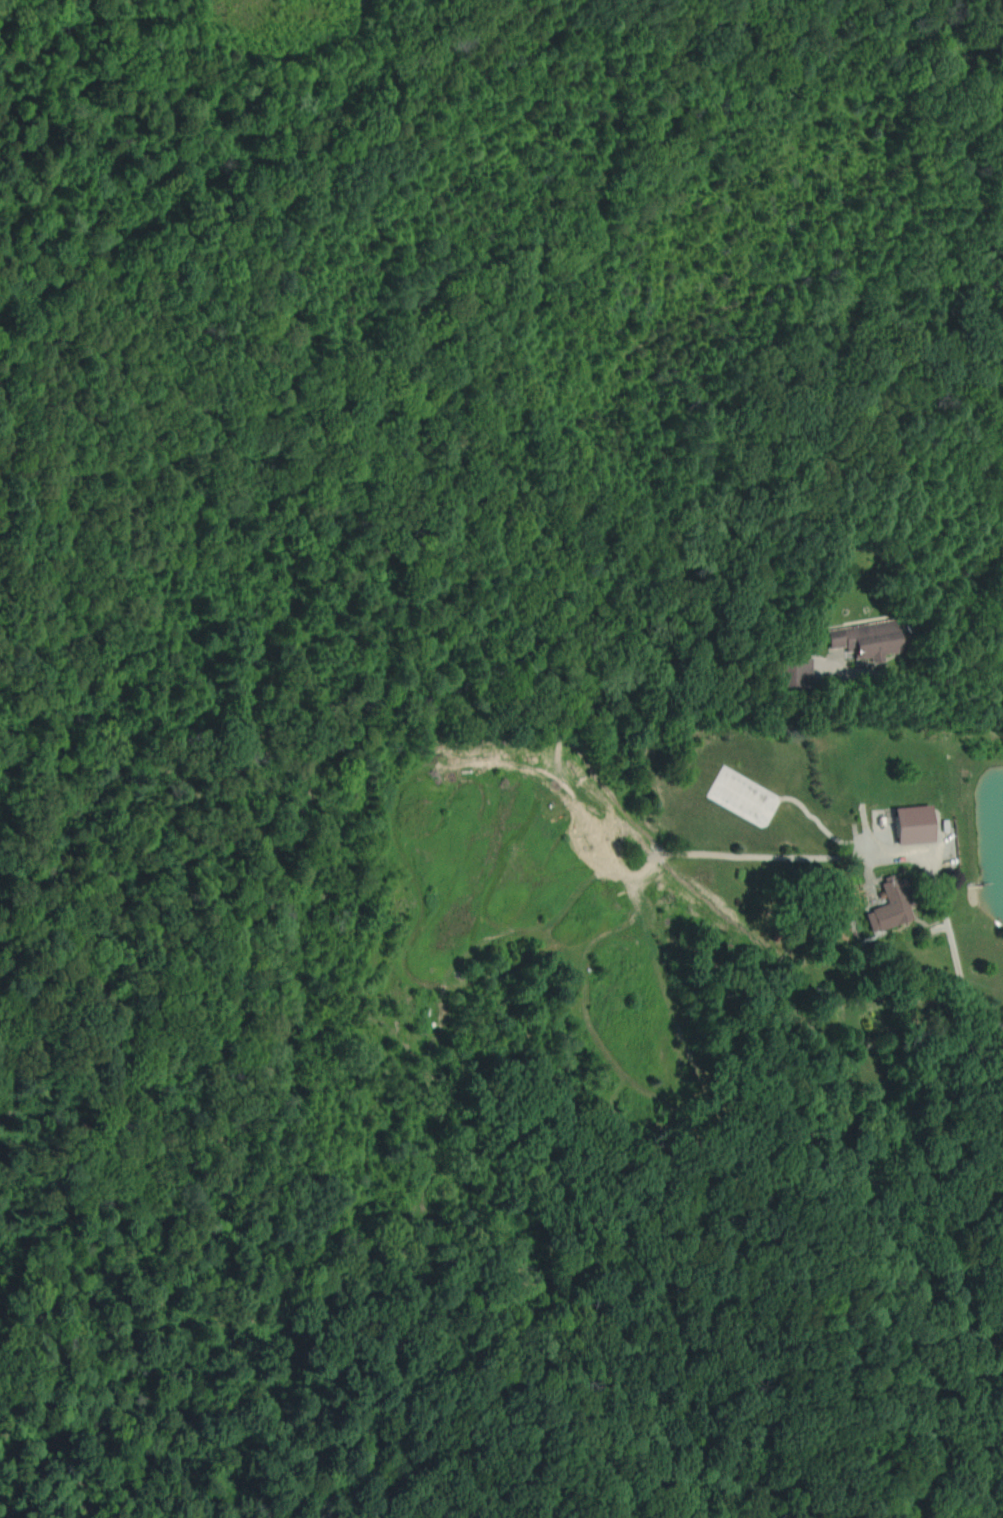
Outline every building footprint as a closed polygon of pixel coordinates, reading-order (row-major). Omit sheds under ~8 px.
[(824,629),(827,648),(843,646),(844,652),(853,650),(855,660),(865,658),(866,668),(882,665),(880,654),(898,651),(892,618),(824,629)] [(808,659),(771,660),(772,686),(808,685),(808,659)] [(769,796),(723,770),(709,794),(755,820),(769,796)] [(894,844),(931,842),(929,805),(893,807),(894,844)] [(862,911),(869,932),(910,919),(897,876),(879,882),(886,904),(862,911)]
